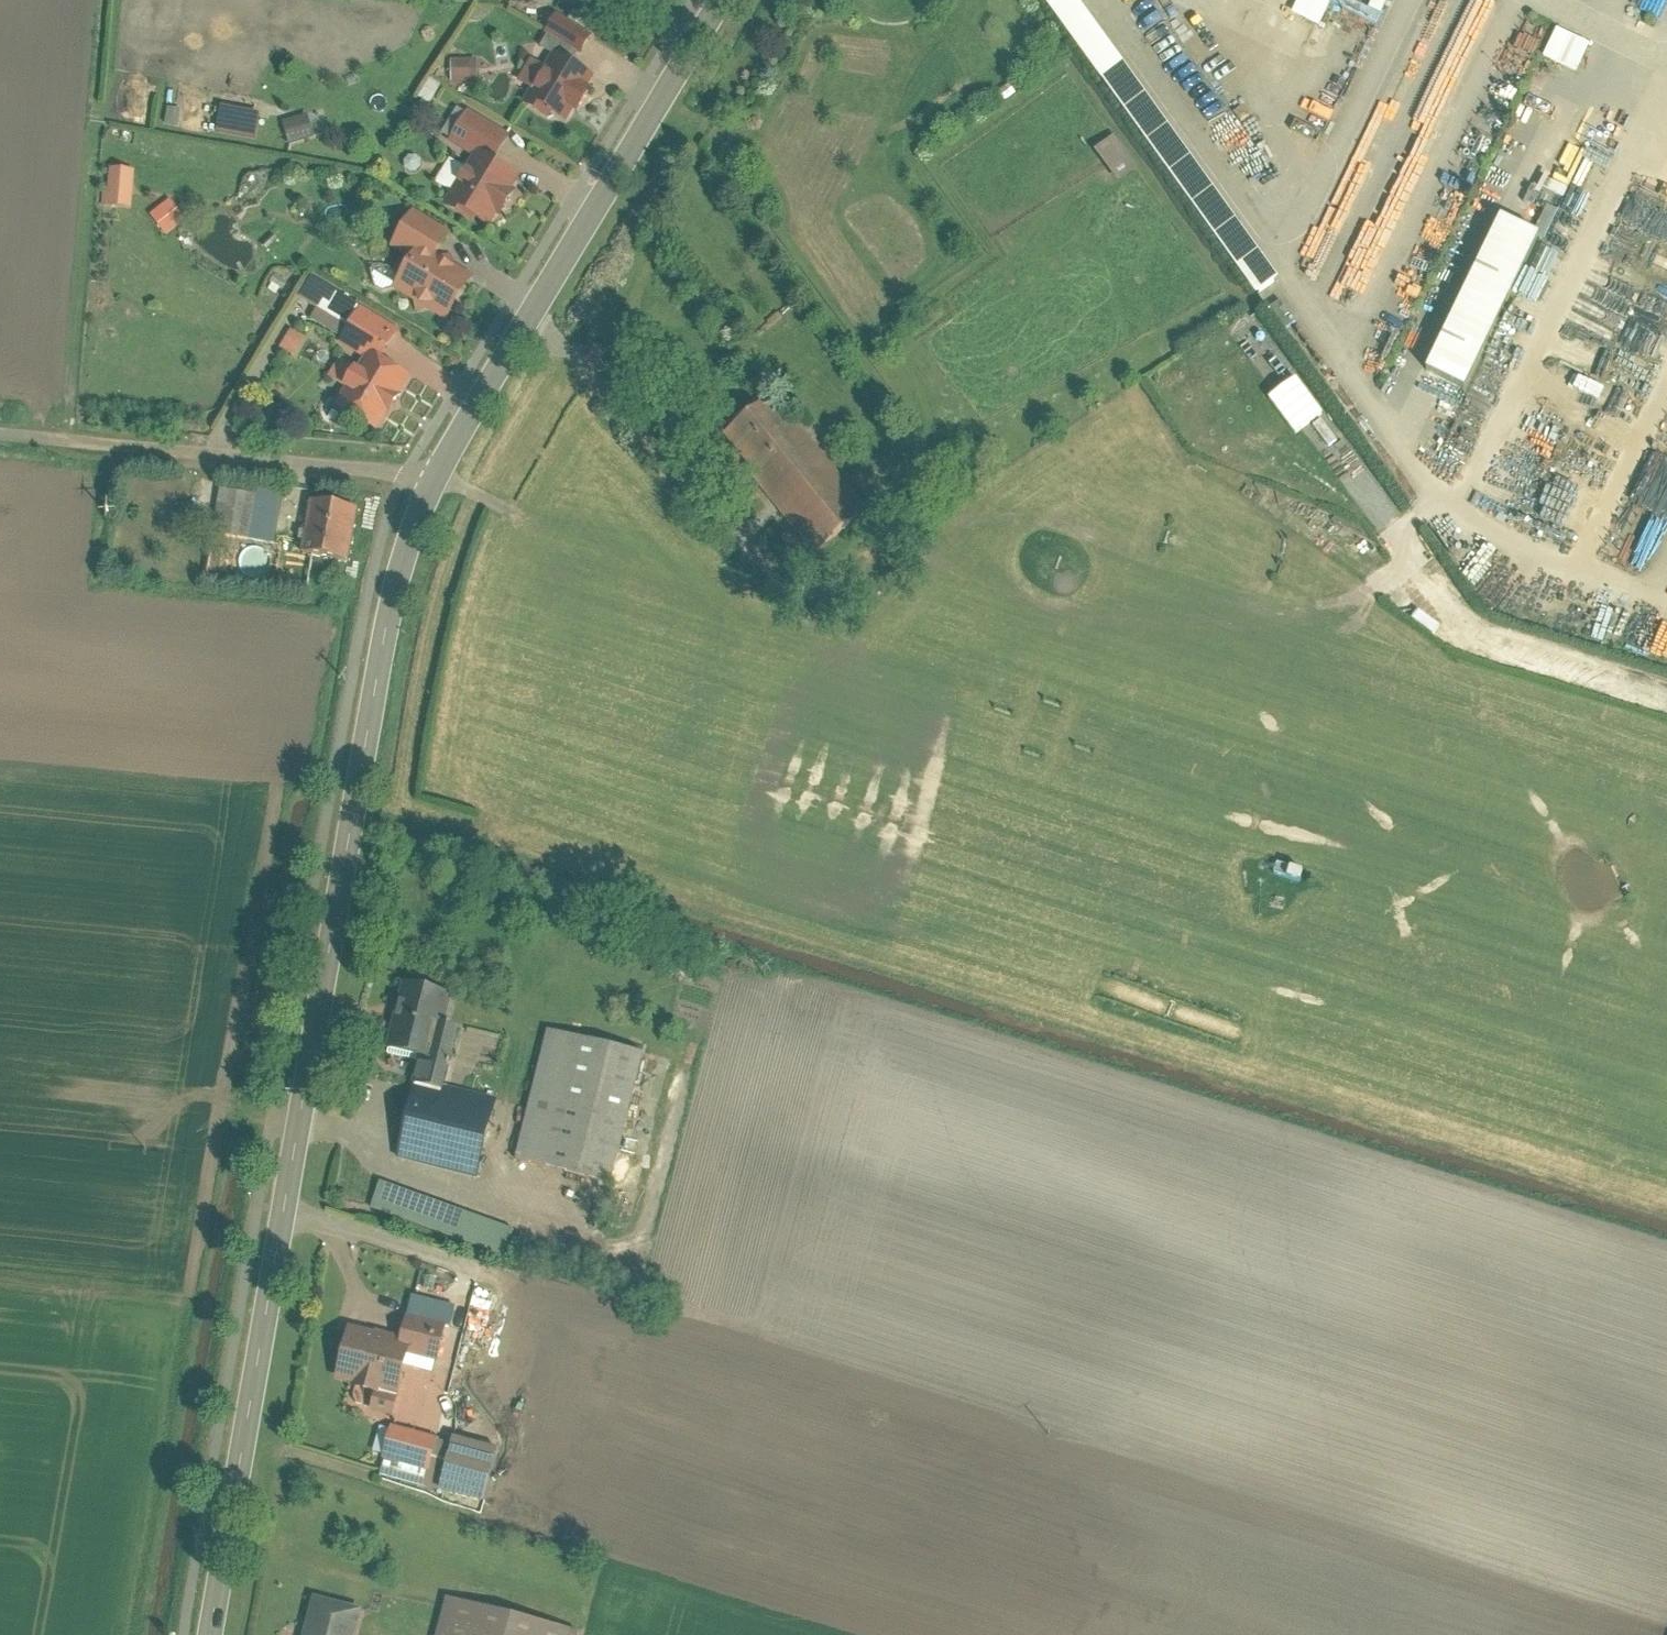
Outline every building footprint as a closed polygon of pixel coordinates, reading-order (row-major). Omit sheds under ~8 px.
[(1081,72),(1092,77),(1108,67),(1066,0),(1035,0),(1081,72)] [(1287,16),(1316,26),(1325,0),(1324,0),(1292,0),(1287,16)] [(1380,0),(1369,0),(1366,9),(1339,0),(1338,0),(1335,10),(1373,22),(1380,0)] [(1537,58),(1572,73),(1584,43),(1549,29),(1537,58)] [(457,60),(457,82),(483,83),(483,60),(457,60)] [(591,96),(578,90),(585,74),(556,60),(532,108),(561,122),(567,111),(579,118),(591,96)] [(265,113),(229,108),(227,129),(263,134),(265,113)] [(463,116),(447,144),(487,168),(504,141),(463,116)] [(315,117),(287,126),(293,145),(321,136),(315,117)] [(1088,149),(1109,183),(1132,169),(1110,135),(1088,149)] [(487,168),(460,207),(489,227),(524,177),(495,157),(487,168)] [(143,172),(116,169),(111,205),(138,209),(143,172)] [(175,199),(156,215),(171,233),(191,217),(175,199)] [(451,319),(475,277),(443,259),(457,234),(416,212),(395,250),(415,261),(399,291),(451,319)] [(1480,214),(1411,373),(1464,397),(1534,237),(1480,214)] [(1412,341),(1422,345),(1442,293),(1432,290),(1412,341)] [(405,326),(371,309),(353,345),(387,362),(405,326)] [(287,350),(304,358),(314,338),(297,329),(287,350)] [(363,410),(391,424),(418,373),(390,358),(383,372),(373,392),(363,410)] [(373,392),(383,372),(372,366),(362,387),(373,392)] [(1257,399),(1285,437),(1313,416),(1285,378),(1257,399)] [(343,403),(353,389),(340,380),(330,395),(343,403)] [(814,558),(869,516),(780,401),(726,442),(814,558)] [(299,498),(263,493),(257,540),(293,545),(299,498)] [(362,510),(315,501),(304,554),(352,563),(362,510)] [(437,993),(395,983),(379,1048),(416,1057),(410,1080),(435,1086),(449,1029),(429,1024),(437,993)] [(636,1053),(541,1031),(510,1159),(606,1181),(636,1053)] [(470,1174),(489,1099),(435,1086),(410,1080),(392,1155),(470,1174)] [(386,1182),(377,1209),(511,1254),(520,1227),(386,1182)] [(394,1334),(349,1322),(335,1374),(349,1378),(347,1384),(374,1392),(376,1386),(391,1390),(403,1348),(430,1355),(439,1323),(400,1313),(394,1334)] [(419,1429),(372,1415),(363,1447),(409,1461),(419,1429)] [(437,1596),(426,1634),(568,1634),(569,1631),(437,1596)] [(361,1611),(312,1599),(303,1634),(355,1634),(361,1611)]
